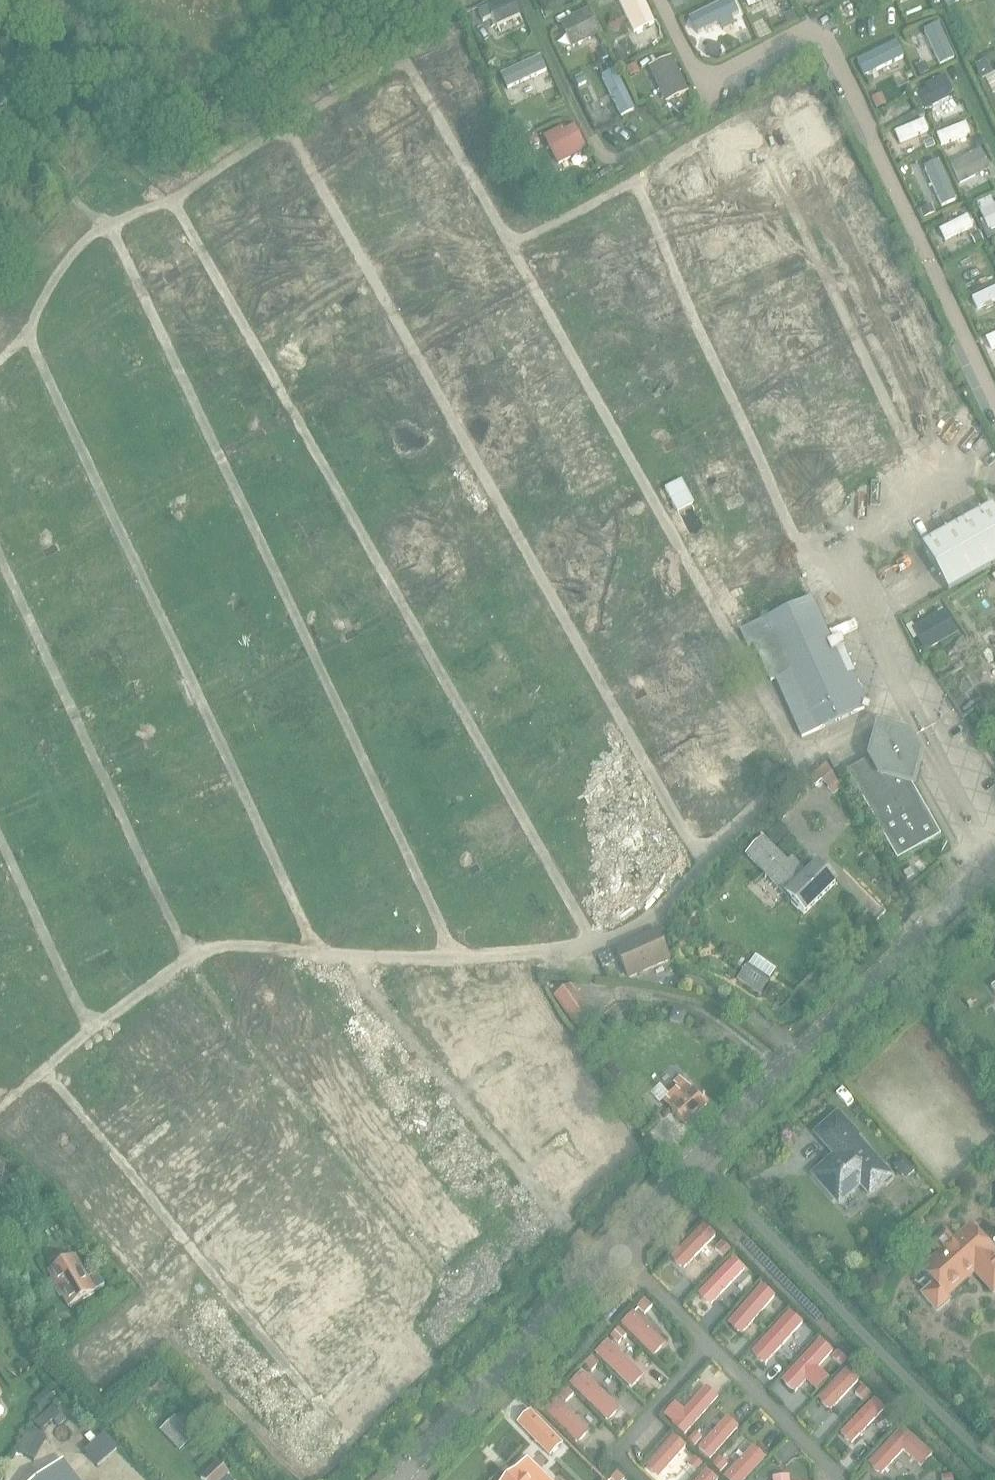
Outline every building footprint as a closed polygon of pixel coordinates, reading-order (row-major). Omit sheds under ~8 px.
[(520,15),(513,0),(502,0),(478,11),(482,21),(492,16),(496,26),(520,15)] [(644,0),(618,0),(633,32),(654,22),(644,0)] [(699,14),(705,25),(740,9),(735,0),(732,0),(728,2),(728,0),(699,14)] [(588,9),(559,22),(571,48),(600,34),(588,9)] [(890,51),(861,65),(866,76),(895,62),(890,51)] [(657,73),(670,100),(688,92),(672,59),(656,67),(658,72),(657,73)] [(524,94),(551,80),(542,63),(533,68),(529,60),(512,69),(524,94)] [(974,66),(982,81),(993,74),(985,60),(974,66)] [(632,105),(620,80),(618,81),(613,71),(606,75),(611,84),(594,92),(602,109),(615,104),(618,111),(632,105)] [(923,110),(924,111),(953,96),(943,76),(925,85),(926,89),(913,96),(920,111),(923,110)] [(781,93),(767,130),(792,139),(811,107),(781,93)] [(923,120),(894,132),(899,144),(928,131),(923,120)] [(965,123),(936,134),(941,146),(970,134),(965,123)] [(558,165),(587,150),(574,125),(563,130),(562,126),(543,136),(558,165)] [(704,143),(703,185),(731,182),(733,148),(704,143)] [(312,147),(285,147),(290,182),(315,182),(312,147)] [(979,149),(950,163),(960,184),(989,169),(979,149)] [(937,158),(924,163),(940,203),(953,198),(937,158)] [(815,161),(803,198),(834,207),(840,170),(815,161)] [(252,176),(226,176),(228,210),(253,213),(252,176)] [(754,196),(748,236),(775,246),(783,208),(754,196)] [(993,205),(990,198),(976,204),(985,224),(981,225),(988,240),(993,238),(989,230),(994,227),(994,204),(993,205)] [(966,216),(939,230),(944,241),(972,227),(966,216)] [(829,226),(817,268),(844,277),(858,242),(829,226)] [(403,234),(382,259),(403,281),(430,254),(403,234)] [(346,238),(311,260),(329,287),(363,263),(346,238)] [(881,268),(860,298),(876,315),(905,290),(881,268)] [(262,276),(230,302),(253,325),(282,303),(262,276)] [(971,299),(976,309),(984,305),(986,310),(993,306),(991,303),(994,301),(994,288),(971,299)] [(471,294),(436,312),(456,338),(487,321),(471,294)] [(773,306),(747,319),(760,344),(787,332),(773,306)] [(686,308),(649,307),(649,338),(685,342),(686,308)] [(911,329),(877,354),(894,372),(919,351),(911,329)] [(596,335),(568,354),(581,377),(611,358),(596,335)] [(228,336),(205,366),(228,381),(252,356),(228,336)] [(157,346),(136,380),(162,397),(182,361),(157,346)] [(630,359),(605,379),(620,397),(644,380),(630,359)] [(755,378),(749,407),(788,412),(794,381),(755,378)] [(674,386),(645,413),(669,433),(697,406),(674,386)] [(540,389),(518,404),(530,429),(554,415),(540,389)] [(714,460),(693,492),(721,513),(742,482),(714,460)] [(500,464),(471,482),(481,503),(512,484),(500,464)] [(677,513),(679,512),(688,507),(693,505),(681,479),(665,487),(677,513)] [(922,545),(948,591),(994,565),(994,518),(989,507),(922,545)] [(576,551),(564,572),(586,587),(600,568),(576,551)] [(634,583),(621,604),(648,619),(660,596),(634,583)] [(912,630),(923,650),(950,635),(939,614),(912,630)] [(895,732),(875,726),(870,745),(874,746),(872,759),(846,773),(896,861),(940,837),(930,819),(933,806),(922,806),(906,779),(909,775),(914,760),(906,741),(897,739),(895,732)] [(573,747),(558,774),(589,790),(603,762),(573,747)] [(821,781),(828,788),(837,780),(826,763),(808,779),(815,786),(821,781)] [(790,860),(786,865),(762,840),(746,855),(786,896),(786,897),(803,915),(834,884),(817,866),(806,876),(790,860)] [(0,860),(0,903),(23,883),(3,858),(0,860)] [(615,949),(628,978),(668,960),(655,932),(615,949)] [(753,958),(737,980),(758,995),(775,972),(753,958)] [(333,978),(295,977),(295,1006),(334,1008),(333,978)] [(587,1010),(571,985),(554,996),(570,1021),(587,1010)] [(426,990),(407,1020),(411,1022),(437,1040),(456,1005),(426,990)] [(361,991),(350,1019),(379,1035),(394,1005),(361,991)] [(235,1001),(225,1036),(262,1044),(271,1006),(235,1001)] [(115,1016),(81,1050),(109,1076),(140,1047),(115,1016)] [(303,1022),(284,1050),(324,1072),(340,1046),(303,1022)] [(413,1051),(384,1078),(410,1102),(438,1074),(413,1051)] [(683,1081),(662,1102),(684,1125),(706,1105),(683,1081)] [(359,1096),(322,1104),(329,1136),(369,1127),(359,1096)] [(242,1100),(209,1113),(224,1144),(255,1132),(242,1100)] [(859,1138),(861,1137),(838,1111),(837,1113),(836,1112),(812,1133),(831,1154),(809,1174),(838,1206),(860,1187),(869,1197),(893,1176),(859,1138)] [(416,1116),(384,1140),(403,1168),(436,1144),(416,1116)] [(269,1144),(261,1171),(297,1181),(305,1152),(269,1144)] [(332,1184),(326,1213),(361,1220),(367,1191),(332,1184)] [(518,1194),(486,1212),(507,1250),(538,1229),(518,1194)] [(236,1221),(205,1256),(241,1283),(270,1254),(236,1221)] [(703,1224),(670,1259),(682,1271),(716,1236),(703,1224)] [(993,1254),(969,1227),(953,1241),(945,1232),(930,1245),(939,1254),(921,1270),(933,1283),(921,1294),(936,1311),(948,1300),(946,1296),(966,1278),(964,1276),(971,1270),(992,1293),(994,1290),(994,1260),(991,1256),(993,1254)] [(435,1248),(415,1269),(443,1294),(465,1269),(435,1248)] [(746,1265),(733,1253),(703,1288),(716,1299),(746,1265)] [(74,1257),(48,1272),(69,1306),(95,1291),(104,1285),(98,1273),(87,1279),(74,1257)] [(194,1282),(154,1279),(160,1316),(192,1318),(194,1282)] [(760,1285),(734,1315),(746,1325),(773,1295),(760,1285)] [(314,1287),(282,1287),(283,1322),(314,1322),(314,1287)] [(377,1292),(349,1308),(375,1335),(401,1323),(377,1292)] [(665,1344),(633,1312),(620,1324),(653,1357),(665,1344)] [(785,1316),(759,1346),(771,1356),(797,1326),(785,1316)] [(122,1321),(85,1337),(98,1361),(129,1344),(122,1321)] [(245,1338),(219,1343),(232,1380),(257,1377),(245,1338)] [(817,1340),(789,1372),(802,1384),(830,1351),(817,1340)] [(643,1376),(607,1341),(594,1353),(631,1389),(643,1376)] [(348,1358),(318,1360),(322,1397),(357,1392),(348,1358)] [(859,1381),(846,1368),(817,1400),(830,1412),(859,1381)] [(619,1409),(581,1371),(569,1383),(607,1421),(619,1409)] [(686,1435),(713,1405),(700,1394),(674,1425),(686,1435)] [(589,1432),(555,1398),(543,1411),(577,1444),(589,1432)] [(874,1398),(840,1434),(851,1444),(885,1409),(874,1398)] [(283,1405),(262,1421),(283,1447),(305,1428),(283,1405)] [(59,1427),(66,1420),(59,1413),(52,1406),(34,1423),(41,1431),(52,1420),(59,1427)] [(193,1434),(201,1427),(185,1409),(177,1417),(175,1415),(159,1430),(179,1451),(195,1436),(193,1434)] [(710,1460),(738,1428),(726,1417),(697,1449),(710,1460)] [(902,1427),(867,1465),(880,1477),(903,1452),(920,1468),(932,1455),(902,1427)] [(16,1451),(35,1460),(46,1438),(27,1429),(16,1451)] [(84,1452),(98,1467),(117,1449),(103,1434),(84,1452)] [(658,1478),(686,1446),(673,1435),(645,1467),(658,1478)] [(766,1458),(753,1446),(723,1477),(726,1479),(745,1479),(766,1458)] [(526,1458),(505,1479),(550,1479),(526,1458)] [(226,1476),(228,1474),(218,1463),(200,1479),(201,1479),(229,1479),(226,1476)] [(798,1479),(787,1468),(775,1479),(797,1479),(798,1479)] [(60,1479),(52,1469),(38,1479),(76,1479),(70,1472),(60,1479)] [(706,1470),(697,1479),(717,1479),(706,1470)]
